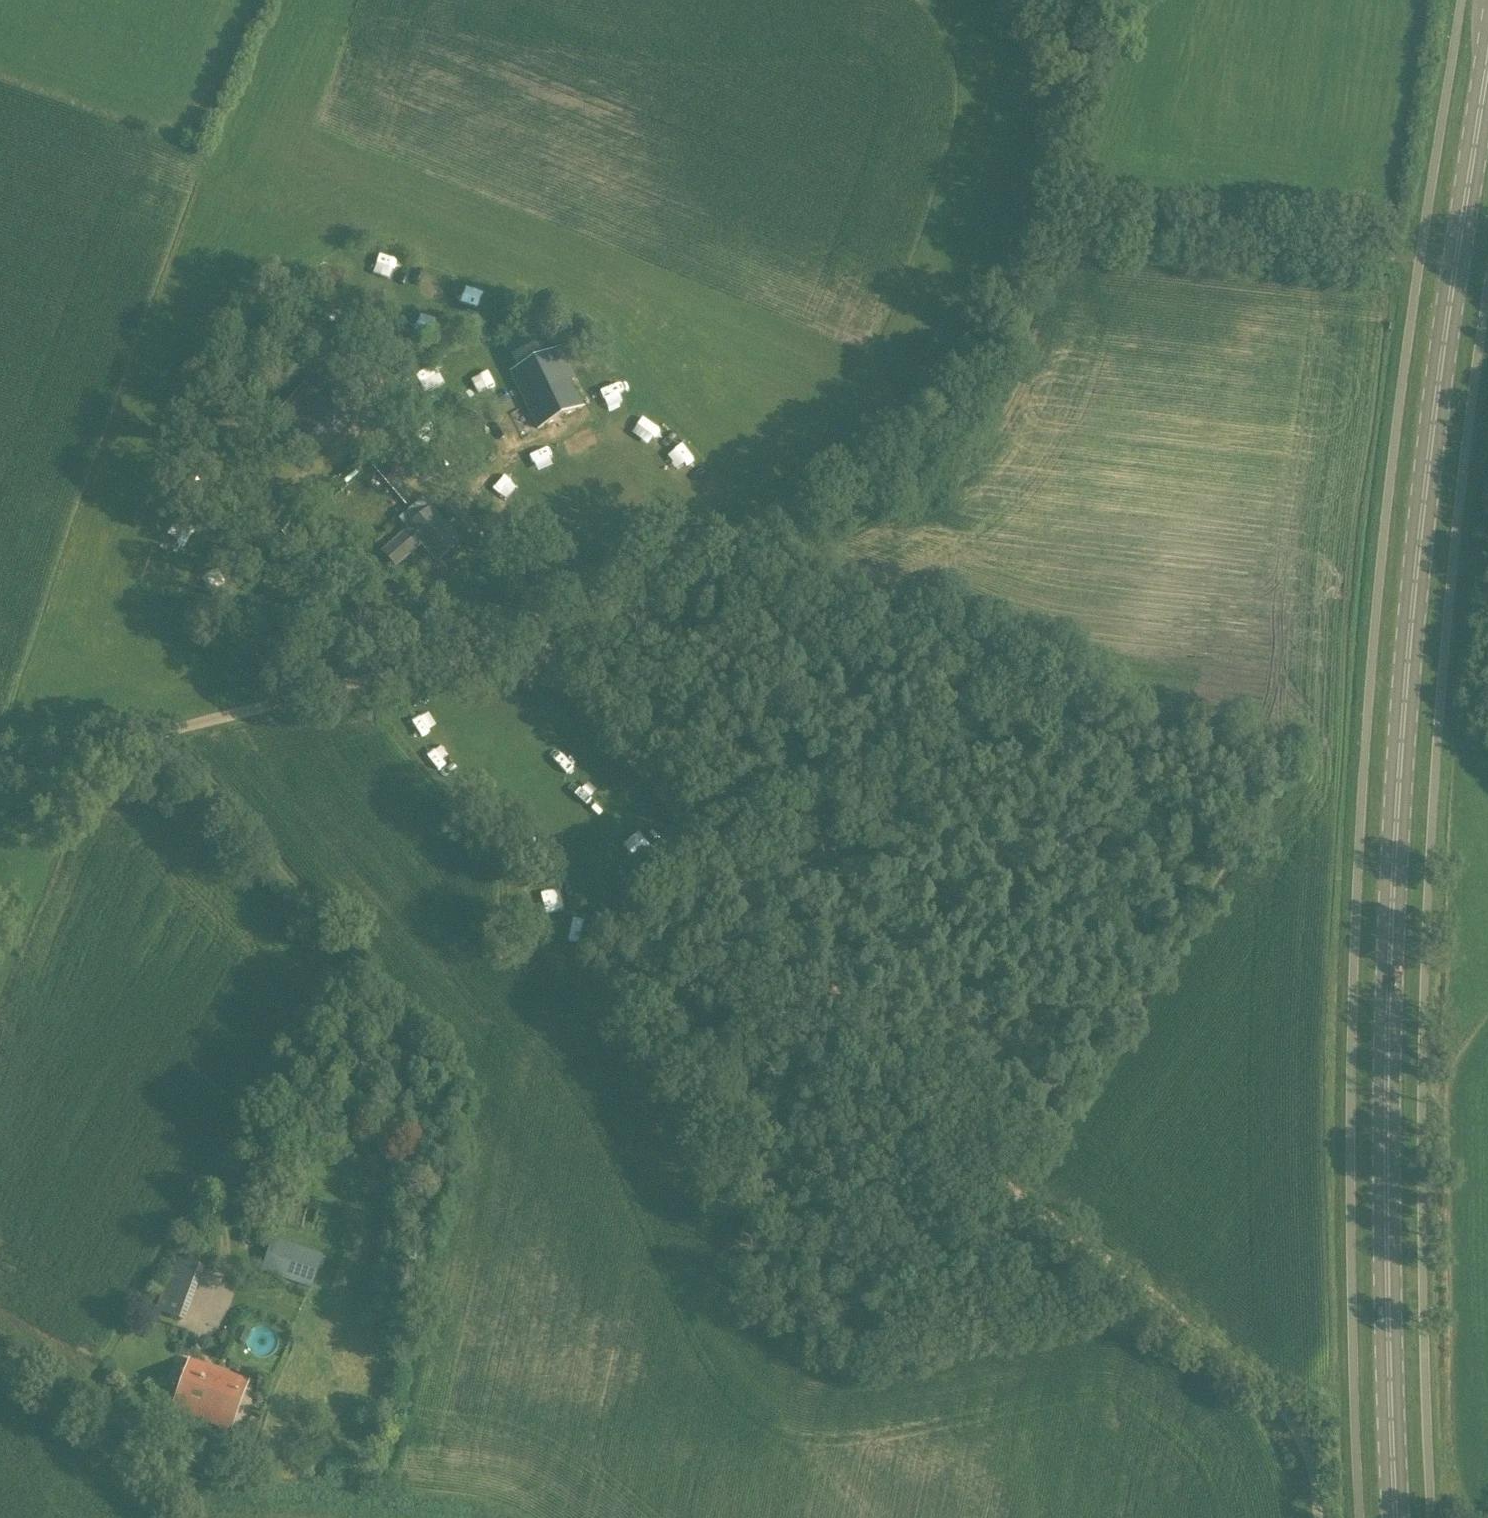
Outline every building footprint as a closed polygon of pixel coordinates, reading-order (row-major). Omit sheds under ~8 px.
[(537,429),(582,408),(570,382),(574,380),(560,350),(511,373),(537,429)] [(436,563),(459,544),(430,510),(432,509),(424,499),(399,520),(408,531),(383,553),(395,567),(421,545),(436,563)] [(311,1289),(323,1256),(272,1239),(261,1272),(311,1289)] [(179,1320),(198,1270),(175,1259),(155,1311),(179,1320)] [(231,1431),(248,1383),(189,1361),(172,1410),(231,1431)]
